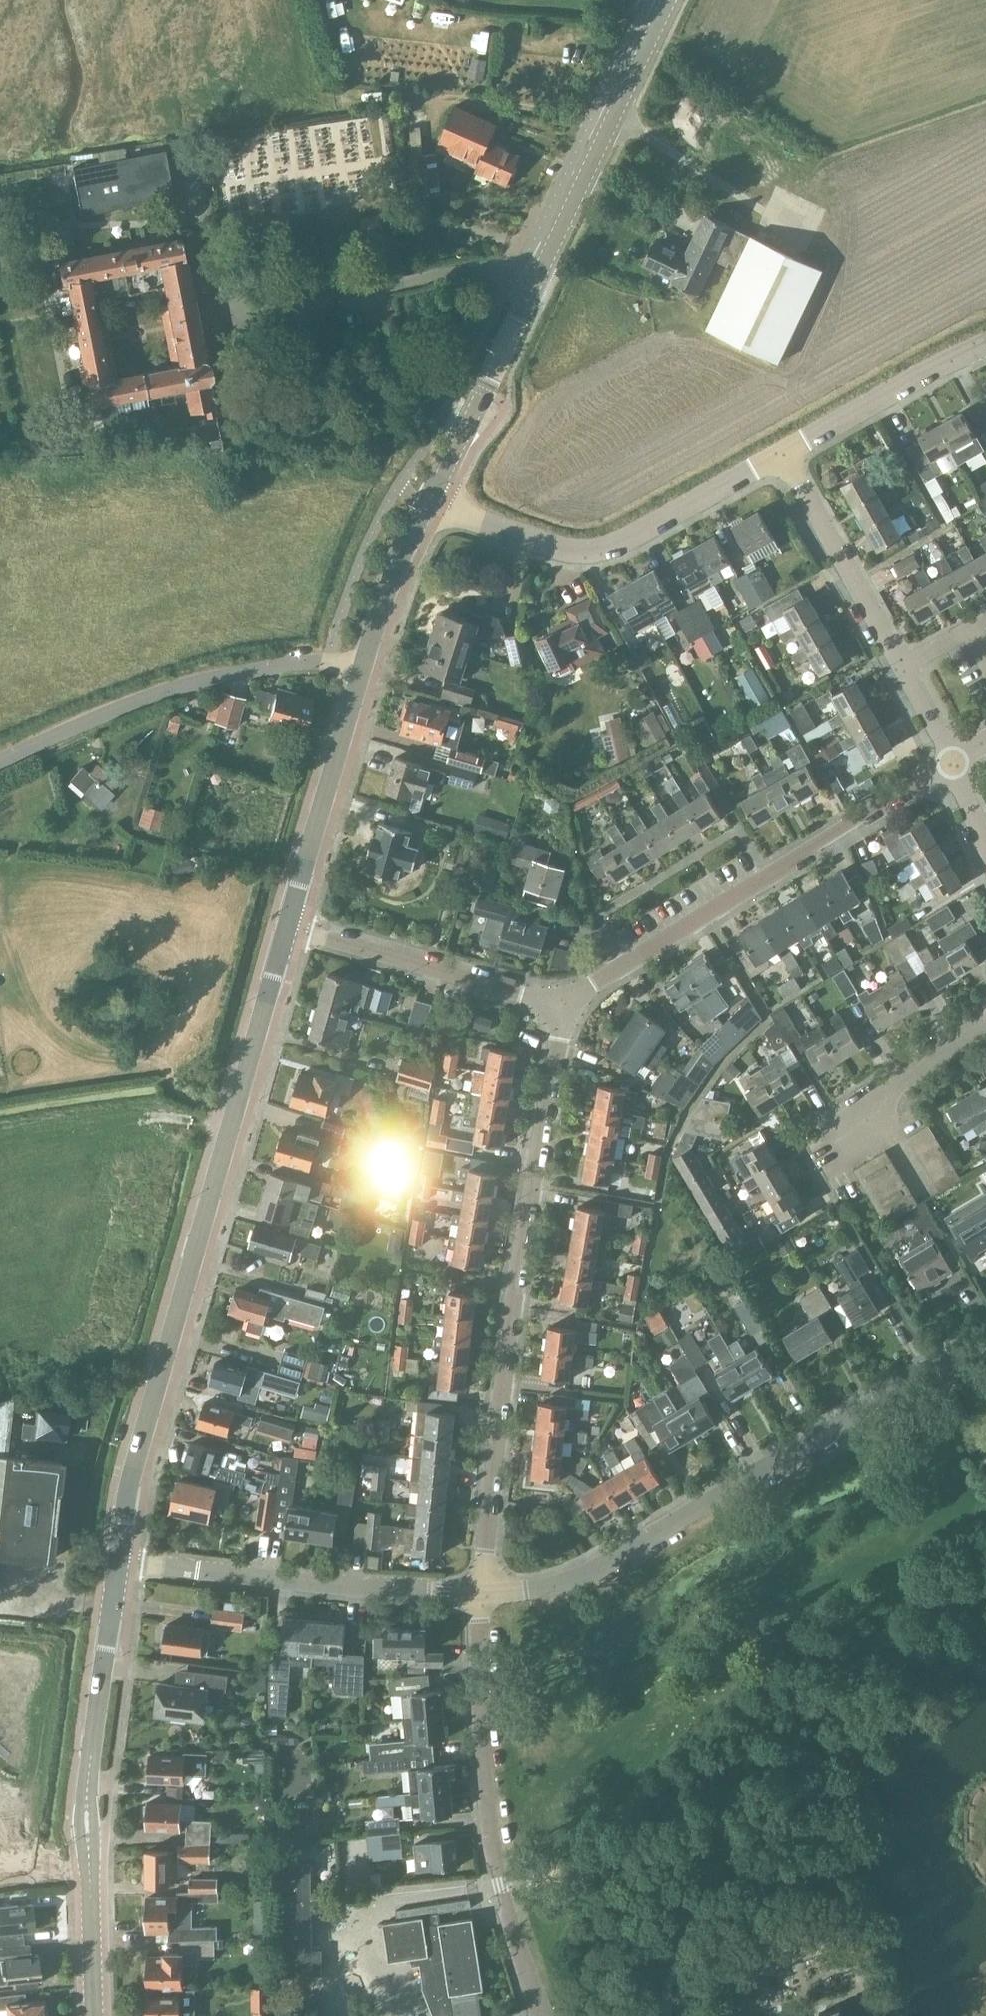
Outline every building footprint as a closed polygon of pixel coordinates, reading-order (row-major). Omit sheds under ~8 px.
[(473,58),(469,80),(484,82),(487,61),(473,58)] [(476,169),(475,172),(507,187),(521,156),(491,143),(499,125),(456,105),(436,151),(476,169)] [(410,128),(413,153),(423,152),(421,127),(410,128)] [(73,170),(82,217),(174,199),(165,152),(73,170)] [(442,196),(437,153),(415,155),(420,199),(442,196)] [(678,248),(675,252),(656,242),(645,265),(675,280),(674,284),(699,296),(716,261),(729,267),(731,263),(738,267),(707,331),(779,365),(824,272),(752,237),(752,239),(731,229),(732,228),(706,215),(688,253),(678,248)] [(105,432),(155,422),(152,406),(150,397),(185,390),(186,400),(189,415),(206,412),(207,419),(217,417),(212,382),(213,379),(210,364),(208,363),(188,261),(186,261),(181,239),(59,263),(63,286),(67,286),(86,383),(89,386),(93,408),(100,406),(105,432)] [(962,413),(941,425),(947,438),(954,449),(948,452),(956,466),(983,451),(982,450),(970,427),(969,426),(962,413)] [(922,442),(907,450),(918,470),(919,469),(926,483),(936,477),(956,466),(948,452),(954,449),(947,438),(941,425),(919,437),(922,442)] [(865,473),(841,487),(851,504),(854,509),(877,495),(875,491),(867,477),(881,470),(876,461),(863,469),(865,473)] [(824,475),(822,481),(825,486),(831,487),(836,484),(838,478),(835,473),(829,472),(824,475)] [(877,495),(854,509),(863,526),(866,530),(890,516),(888,512),(880,498),(893,491),(888,483),(875,491),(877,495)] [(921,493),(911,498),(916,507),(926,501),(921,493)] [(890,516),(866,530),(878,552),(902,539),(891,521),(905,513),(901,505),(888,512),(890,516)] [(747,554),(748,554),(753,563),(778,549),(758,513),(733,528),(747,554)] [(927,526),(915,533),(919,540),(929,535),(928,534),(940,527),(935,518),(929,522),(927,526)] [(715,537),(694,549),(714,587),(723,582),(717,571),(730,564),(715,537)] [(953,572),(948,575),(961,599),(966,596),(982,587),(969,563),(974,560),(967,546),(958,551),(966,566),(953,572)] [(714,587),(694,549),(672,561),(693,598),(714,587)] [(893,565),(900,578),(921,566),(914,554),(893,565)] [(969,563),(982,587),(985,585),(985,554),(974,560),(969,563)] [(932,584),(927,587),(939,610),(944,608),(961,599),(948,575),(953,572),(945,557),(942,559),(936,562),(944,578),(932,584)] [(756,569),(747,574),(763,603),(775,596),(759,567),(756,569)] [(923,589),(904,599),(917,622),(939,610),(927,587),(932,584),(924,570),(915,574),(923,589)] [(654,571),(633,583),(648,609),(648,610),(655,623),(664,617),(662,615),(675,608),(654,571)] [(735,581),(751,610),(763,603),(747,574),(735,581)] [(783,580),(775,584),(780,593),(788,589),(783,580)] [(648,609),(633,583),(612,595),(626,621),(638,614),(646,628),(655,623),(648,610),(648,609)] [(799,591),(764,610),(772,624),(780,637),(794,629),(796,634),(820,620),(818,615),(808,598),(804,600),(799,591)] [(550,636),(537,642),(550,670),(553,668),(557,676),(561,676),(565,676),(568,674),(572,672),(574,669),(605,653),(597,636),(595,637),(593,633),(606,626),(593,598),(579,605),(567,611),(571,620),(552,628),(555,633),(550,636)] [(699,601),(686,608),(702,637),(710,651),(720,645),(713,631),(715,630),(699,601)] [(686,608),(674,614),(690,643),(692,643),(701,658),(702,659),(712,654),(710,651),(702,637),(686,608)] [(439,612),(431,640),(470,652),(476,633),(480,634),(481,630),(496,635),(504,633),(502,623),(498,622),(499,618),(485,613),(484,617),(470,613),(468,621),(439,612)] [(750,617),(742,622),(748,633),(756,628),(750,617)] [(780,637),(779,637),(784,645),(798,637),(806,650),(809,655),(833,641),(830,636),(820,620),(796,634),(794,629),(780,637)] [(505,637),(512,665),(528,661),(522,633),(505,637)] [(625,642),(642,671),(654,665),(637,635),(625,642)] [(470,652),(431,640),(422,667),(461,679),(470,652)] [(806,650),(792,658),(797,667),(811,659),(821,677),(845,663),(833,641),(809,655),(806,650)] [(764,645),(756,650),(762,660),(770,656),(764,645)] [(736,677),(754,707),(770,697),(752,668),(736,677)] [(541,675),(531,679),(533,689),(534,690),(545,685),(541,675)] [(441,699),(469,706),(474,690),(446,682),(441,699)] [(830,693),(816,701),(821,710),(835,702),(842,714),(845,720),(868,706),(865,701),(856,684),(833,698),(830,693)] [(258,685),(255,696),(252,705),(258,707),(257,710),(270,714),(266,727),(279,730),(280,727),(303,733),(312,703),(294,698),(295,696),(258,685)] [(791,688),(784,693),(790,702),(797,698),(791,688)] [(214,722),(237,729),(246,698),(222,692),(214,722)] [(406,719),(402,731),(441,742),(436,759),(447,762),(455,764),(477,771),(483,772),(488,774),(488,772),(496,775),(500,761),(486,757),(487,757),(482,755),(458,749),(466,719),(462,717),(459,717),(461,711),(450,708),(448,712),(411,701),(410,705),(407,704),(403,718),(406,719)] [(792,711),(804,734),(817,726),(805,704),(792,711)] [(842,714),(828,722),(833,731),(847,723),(854,736),(857,741),(880,728),(878,723),(868,706),(845,720),(842,714)] [(782,710),(760,722),(764,730),(769,739),(791,727),(786,719),(786,718),(782,711),(782,710)] [(668,736),(654,713),(636,723),(633,725),(636,731),(640,729),(649,745),(668,736)] [(170,714),(166,728),(176,731),(180,717),(170,714)] [(497,719),(494,726),(511,731),(508,738),(516,741),(519,742),(524,723),(497,715),(497,719)] [(608,732),(603,734),(611,767),(637,761),(633,742),(626,743),(621,718),(606,722),(608,732)] [(706,721),(694,728),(704,746),(716,740),(706,721)] [(828,722),(802,737),(807,746),(833,731),(828,722)] [(727,724),(715,730),(721,742),(733,735),(727,724)] [(854,736),(840,744),(845,752),(858,745),(869,763),(893,749),(880,728),(857,741),(854,736)] [(750,735),(742,740),(749,753),(758,748),(750,735)] [(801,743),(787,751),(798,771),(790,775),(789,776),(803,800),(820,790),(807,767),(813,764),(801,743)] [(835,745),(817,755),(822,765),(840,755),(835,745)] [(670,755),(663,758),(666,765),(674,761),(670,755)] [(385,791),(411,798),(424,802),(430,779),(443,782),(446,773),(421,766),(421,764),(395,757),(385,791)] [(650,763),(641,768),(641,769),(646,777),(655,772),(650,764),(650,763)] [(450,782),(449,783),(472,789),(473,788),(474,783),(477,772),(477,771),(455,764),(451,777),(450,782)] [(83,767),(71,781),(85,793),(83,795),(101,810),(114,795),(111,792),(118,784),(98,765),(90,773),(83,767)] [(783,765),(762,777),(768,788),(782,812),(803,800),(789,776),(783,765)] [(203,769),(200,779),(212,782),(215,772),(203,769)] [(782,812),(768,788),(760,775),(752,779),(759,792),(741,803),(755,827),(782,812)] [(689,804),(685,807),(699,830),(703,827),(721,816),(714,805),(708,795),(712,792),(702,777),(694,782),(702,797),(689,804)] [(838,779),(831,783),(837,794),(844,790),(838,779)] [(669,817),(664,819),(679,842),(683,840),(699,830),(685,807),(689,804),(681,790),(672,795),(681,809),(669,817)] [(647,830),(643,833),(657,856),(662,853),(679,842),(664,819),(669,817),(660,803),(651,809),(660,822),(647,830)] [(138,827),(158,832),(164,812),(143,806),(138,827)] [(474,832),(490,836),(507,841),(512,822),(478,814),(474,832)] [(626,842),(622,845),(636,868),(641,866),(657,856),(643,833),(647,830),(639,816),(631,821),(639,835),(626,842)] [(895,826),(880,835),(897,862),(911,854),(913,858),(936,844),(934,840),(923,822),(900,836),(895,826)] [(368,872),(398,880),(402,867),(414,870),(420,849),(408,846),(412,832),(381,824),(377,837),(373,836),(367,857),(371,858),(368,872)] [(601,851),(587,860),(598,879),(609,872),(615,881),(636,868),(622,845),(626,842),(618,829),(616,825),(607,830),(610,834),(618,848),(605,856),(601,851)] [(513,840),(507,861),(532,868),(523,899),(521,907),(542,912),(544,905),(554,907),(565,869),(548,864),(552,851),(513,840)] [(897,862),(889,867),(894,876),(902,871),(917,863),(923,873),(926,879),(949,865),(947,861),(936,844),(913,858),(911,854),(897,862)] [(170,865),(172,871),(174,878),(193,873),(188,859),(170,865)] [(873,859),(862,863),(868,877),(879,873),(873,859)] [(480,888),(494,891),(500,868),(486,864),(480,888)] [(908,882),(897,889),(903,899),(915,892),(917,891),(929,884),(939,900),(962,886),(949,865),(926,879),(923,873),(911,880),(908,882)] [(861,874),(848,882),(842,872),(822,885),(840,914),(845,923),(854,918),(848,909),(860,902),(869,896),(861,874)] [(801,897),(822,931),(827,940),(838,933),(830,920),(840,914),(822,885),(801,897)] [(487,941),(541,956),(549,925),(539,923),(542,912),(521,907),(481,895),(476,913),(493,918),(487,941)] [(801,897),(781,910),(799,939),(800,939),(805,948),(814,943),(811,938),(822,931),(801,897)] [(949,905),(926,919),(933,931),(956,917),(949,905)] [(781,910),(760,922),(778,952),(799,939),(781,910)] [(862,925),(874,945),(884,939),(876,917),(862,925)] [(889,928),(894,937),(913,926),(907,917),(889,928)] [(771,965),(768,958),(778,952),(760,922),(740,935),(747,947),(738,953),(753,978),(771,965)] [(970,923),(939,941),(946,954),(959,976),(980,963),(973,952),(984,946),(970,923)] [(905,931),(894,938),(906,955),(917,948),(905,931)] [(920,978),(906,955),(894,938),(884,944),(910,985),(920,978)] [(927,947),(919,952),(927,965),(925,966),(939,988),(959,976),(946,954),(934,961),(927,947)] [(845,948),(836,954),(837,956),(839,960),(843,965),(845,969),(854,963),(852,959),(845,948)] [(782,957),(793,976),(802,971),(791,952),(782,957)] [(707,957),(686,972),(716,1015),(729,1005),(723,996),(721,997),(714,988),(724,981),(707,957)] [(839,960),(828,967),(831,972),(833,976),(845,969),(843,965),(839,960)] [(833,976),(846,998),(858,991),(845,969),(833,976)] [(716,1015),(686,972),(665,987),(683,1011),(693,1004),(706,1022),(716,1015)] [(892,980),(881,987),(900,1019),(921,1006),(907,984),(906,985),(898,972),(890,977),(892,980)] [(329,974),(319,1007),(355,1017),(359,1004),(366,1006),(383,1012),(389,992),(365,985),(329,974)] [(778,988),(785,1000),(802,990),(795,978),(778,988)] [(867,991),(860,995),(867,1008),(866,1009),(879,1031),(900,1019),(881,987),(869,994),(867,991)] [(816,992),(807,998),(811,1004),(820,998),(816,992)] [(750,1000),(722,1027),(737,1043),(762,1020),(750,1000)] [(432,1006),(416,1001),(408,1028),(424,1032),(432,1006)] [(771,1014),(776,1021),(789,1043),(790,1043),(797,1056),(806,1051),(819,1073),(840,1060),(828,1038),(820,1026),(802,1037),(784,1006),(771,1014)] [(319,1007),(310,1039),(346,1049),(350,1035),(355,1017),(319,1007)] [(639,1012),(624,1033),(660,1058),(668,1047),(658,1040),(665,1031),(639,1012)] [(838,1032),(828,1038),(840,1060),(862,1048),(849,1027),(847,1028),(839,1014),(831,1019),(838,1032)] [(475,1026),(491,1030),(494,1020),(478,1016),(475,1026)] [(775,1022),(765,1031),(766,1033),(776,1051),(789,1043),(776,1021),(775,1022)] [(722,1027),(700,1049),(704,1054),(714,1066),(737,1043),(722,1027)] [(660,1058),(624,1033),(610,1054),(636,1073),(644,1062),(653,1068),(660,1058)] [(489,1060),(487,1072),(514,1077),(518,1053),(483,1047),(481,1058),(489,1060)] [(447,1052),(445,1064),(458,1066),(460,1054),(447,1052)] [(704,1054),(688,1077),(700,1086),(714,1066),(704,1054)] [(772,1063),(762,1069),(781,1102),(802,1090),(792,1072),(790,1073),(779,1056),(771,1062),(772,1063)] [(398,1081),(431,1091),(437,1070),(404,1060),(398,1081)] [(731,1084),(741,1072),(733,1063),(723,1075),(724,1076),(721,1079),(727,1084),(729,1082),(731,1084)] [(445,1064),(443,1075),(456,1078),(458,1066),(445,1064)] [(974,1072),(980,1082),(985,1078),(985,1065),(974,1072)] [(667,1072),(652,1094),(665,1100),(685,1109),(700,1086),(688,1077),(683,1074),(674,1068),(670,1074),(667,1072)] [(750,1074),(741,1079),(748,1092),(747,1093),(760,1114),(781,1102),(762,1069),(751,1075),(750,1074)] [(472,1094),(483,1096),(510,1101),(514,1077),(487,1072),(475,1070),(471,1093),(472,1093),(472,1094)] [(349,1095),(354,1079),(339,1074),(337,1081),(318,1075),(316,1081),(300,1076),(292,1104),(327,1115),(335,1090),(349,1095)] [(600,1087),(596,1111),(630,1117),(633,1117),(637,1094),(600,1087)] [(984,1089),(949,1110),(963,1134),(973,1127),(979,1135),(985,1131),(985,1091),(984,1089)] [(472,1094),(468,1117),(479,1119),(506,1124),(510,1101),(483,1096),(472,1094)] [(435,1097),(433,1108),(436,1109),(446,1111),(449,1100),(435,1097)] [(704,1098),(693,1114),(726,1121),(730,1104),(704,1098)] [(657,1107),(655,1118),(670,1121),(671,1109),(657,1107)] [(430,1133),(428,1145),(447,1149),(450,1136),(442,1135),(446,1111),(436,1109),(433,1108),(430,1122),(431,1123),(430,1133)] [(596,1111),(592,1133),(619,1138),(619,1137),(631,1139),(634,1126),(634,1122),(636,1122),(637,1117),(634,1117),(633,1117),(630,1117),(623,1116),(596,1111)] [(726,1121),(693,1114),(686,1131),(722,1139),(726,1121)] [(478,1126),(475,1142),(475,1143),(501,1148),(506,1124),(479,1119),(468,1117),(465,1117),(463,1124),(478,1126)] [(656,1120),(654,1137),(666,1139),(668,1132),(669,1123),(656,1120)] [(338,1153),(342,1140),(345,1128),(325,1122),(321,1133),(320,1139),(300,1133),(299,1137),(284,1133),(276,1160),(311,1170),(317,1147),(338,1153)] [(908,1139),(941,1192),(962,1179),(930,1127),(908,1139)] [(592,1133),(588,1156),(614,1161),(619,1138),(592,1133)] [(747,1181),(756,1175),(778,1162),(766,1141),(731,1162),(737,1172),(740,1170),(747,1181)] [(413,1176),(402,1143),(392,1146),(381,1151),(392,1183),(413,1176)] [(674,1160),(703,1208),(720,1198),(692,1150),(674,1160)] [(854,1171),(887,1223),(908,1211),(918,1205),(886,1152),(854,1171)] [(650,1153),(648,1165),(661,1167),(664,1155),(650,1153)] [(626,1163),(614,1161),(588,1156),(583,1180),(610,1185),(613,1169),(625,1171),(626,1163)] [(747,1181),(744,1182),(749,1191),(761,1184),(771,1199),(793,1186),(778,1162),(756,1175),(747,1181)] [(661,1167),(648,1165),(645,1176),(659,1179),(661,1167)] [(461,1168),(460,1178),(469,1180),(466,1194),(493,1199),(497,1175),(461,1168)] [(347,1189),(320,1181),(303,1175),(301,1181),(272,1172),(267,1190),(297,1198),(308,1202),(322,1205),(326,1193),(330,1194),(336,1196),(343,1199),(340,1211),(353,1215),(354,1208),(359,1193),(347,1189)] [(419,1183),(419,1185),(421,1185),(433,1187),(435,1175),(423,1173),(421,1172),(419,1183)] [(729,1183),(719,1189),(722,1194),(732,1188),(729,1183)] [(419,1185),(417,1197),(419,1197),(431,1199),(433,1187),(421,1185),(419,1185)] [(778,1211),(765,1219),(770,1226),(774,1223),(779,1232),(806,1216),(801,1208),(805,1206),(793,1186),(771,1199),(778,1211)] [(297,1198),(267,1190),(260,1214),(289,1223),(292,1224),(290,1235),(341,1249),(343,1239),(312,1231),(315,1219),(312,1218),(312,1216),(293,1211),(297,1198)] [(720,1198),(703,1208),(717,1232),(735,1222),(724,1204),(733,1198),(730,1192),(720,1198)] [(466,1194),(462,1217),(488,1222),(493,1199),(466,1194)] [(946,1218),(958,1238),(962,1236),(975,1258),(985,1251),(985,1194),(946,1218)] [(606,1200),(604,1212),(632,1217),(634,1205),(606,1200)] [(918,1205),(908,1211),(919,1230),(915,1232),(911,1247),(915,1252),(901,1261),(920,1292),(952,1272),(935,1244),(944,1238),(923,1203),(918,1205)] [(579,1208),(575,1231),(609,1238),(614,1214),(579,1208)] [(454,1215),(452,1225),(461,1226),(458,1240),(484,1245),(488,1222),(462,1217),(454,1215)] [(413,1218),(411,1230),(425,1233),(428,1221),(413,1218)] [(717,1232),(732,1256),(737,1265),(765,1248),(760,1239),(749,1246),(735,1222),(717,1232)] [(256,1227),(250,1248),(290,1259),(293,1250),(302,1253),(306,1242),(256,1227)] [(637,1228),(635,1240),(648,1242),(650,1231),(637,1228)] [(425,1233),(411,1230),(409,1243),(423,1245),(425,1233)] [(575,1231),(570,1254),(597,1259),(603,1260),(605,1261),(609,1238),(575,1231)] [(450,1239),(448,1248),(456,1249),(454,1264),(480,1269),(484,1245),(458,1240),(450,1239)] [(648,1242),(635,1240),(632,1251),(645,1253),(648,1242)] [(787,1240),(777,1245),(783,1256),(793,1251),(787,1240)] [(302,1254),(318,1259),(322,1246),(306,1241),(306,1242),(302,1253),(302,1254)] [(391,1241),(389,1251),(400,1253),(402,1243),(391,1241)] [(841,1298),(856,1324),(878,1311),(862,1284),(861,1284),(857,1277),(868,1270),(856,1250),(836,1262),(853,1291),(841,1298)] [(570,1254),(566,1277),(593,1282),(596,1267),(602,1268),(603,1260),(597,1259),(570,1254)] [(628,1274),(626,1286),(640,1288),(642,1276),(638,1275),(640,1264),(632,1262),(630,1274),(628,1274)] [(566,1277),(562,1301),(589,1306),(591,1291),(599,1292),(601,1283),(593,1282),(566,1277)] [(436,1293),(449,1295),(450,1293),(451,1293),(452,1280),(437,1278),(436,1293)] [(640,1288),(626,1286),(607,1283),(605,1292),(624,1296),(623,1302),(622,1302),(618,1320),(634,1323),(640,1288)] [(307,1289),(304,1301),(323,1307),(326,1294),(307,1289)] [(695,1289),(684,1296),(694,1314),(705,1307),(695,1289)] [(819,1317),(833,1309),(820,1289),(801,1300),(813,1321),(786,1337),(799,1359),(832,1340),(819,1317)] [(274,1293),(271,1300),(238,1290),(231,1315),(250,1320),(247,1331),(263,1336),(265,1325),(267,1315),(285,1321),(287,1317),(321,1327),(326,1308),(323,1307),(304,1301),(274,1293)] [(449,1295),(447,1317),(474,1320),(477,1296),(451,1293),(450,1293),(449,1295)] [(401,1298),(400,1310),(414,1311),(415,1299),(401,1298)] [(736,1306),(752,1335),(762,1329),(746,1300),(736,1306)] [(414,1311),(400,1310),(399,1322),(412,1323),(414,1311)] [(438,1316),(437,1325),(446,1326),(444,1340),(472,1344),(474,1320),(447,1317),(438,1316)] [(577,1321),(575,1331),(587,1333),(587,1331),(596,1332),(598,1324),(577,1321)] [(550,1328),(547,1353),(573,1356),(575,1339),(586,1341),(587,1333),(575,1331),(550,1328)] [(587,1333),(586,1341),(586,1342),(598,1343),(599,1332),(596,1332),(587,1331),(587,1333)] [(679,1340),(696,1368),(709,1361),(692,1332),(679,1340)] [(721,1335),(709,1342),(725,1368),(716,1374),(731,1400),(752,1387),(744,1374),(737,1361),(728,1347),(721,1335)] [(436,1339),(435,1348),(443,1349),(441,1364),(469,1367),(472,1344),(444,1340),(436,1339)] [(758,1349),(747,1355),(739,1340),(728,1347),(752,1387),(773,1374),(758,1349)] [(396,1344),(395,1356),(409,1358),(410,1346),(396,1344)] [(286,1352),(278,1376),(300,1383),(301,1380),(308,1358),(286,1352)] [(547,1353),(544,1378),(570,1381),(571,1367),(580,1368),(582,1357),(573,1356),(547,1353)] [(670,1365),(681,1382),(678,1384),(679,1386),(690,1404),(679,1411),(694,1438),(716,1425),(703,1402),(711,1397),(710,1395),(711,1394),(686,1354),(670,1365)] [(342,1356),(339,1368),(346,1369),(349,1358),(342,1356)] [(395,1356),(393,1376),(404,1378),(405,1370),(419,1372),(420,1359),(409,1358),(395,1356)] [(308,1358),(301,1380),(323,1386),(324,1382),(329,1365),(308,1358)] [(241,1396),(245,1381),(256,1385),(297,1396),(297,1395),(301,1397),(305,1384),(300,1383),(278,1376),(261,1371),(249,1366),(247,1371),(217,1362),(210,1386),(241,1396)] [(433,1363),(432,1372),(440,1373),(439,1388),(466,1391),(469,1367),(441,1364),(433,1363)] [(694,1438),(679,1411),(668,1393),(639,1411),(650,1429),(651,1431),(652,1433),(660,1428),(673,1450),(693,1438),(694,1438)] [(552,1395),(551,1405),(567,1407),(566,1418),(589,1421),(591,1400),(579,1399),(578,1398),(552,1395)] [(6,1454),(11,1399),(0,1402),(0,1454),(6,1454)] [(455,1414),(442,1413),(443,1404),(420,1402),(417,1434),(453,1438),(455,1414)] [(317,1403),(314,1417),(305,1416),(305,1420),(312,1421),(312,1420),(327,1423),(331,1406),(317,1403)] [(251,1428),(253,1418),(205,1404),(198,1426),(229,1436),(233,1422),(251,1428)] [(541,1404),(539,1429),(565,1431),(566,1418),(567,1407),(551,1405),(541,1404)] [(19,1435),(63,1440),(66,1412),(36,1408),(34,1425),(20,1424),(19,1435)] [(263,1413),(258,1432),(290,1442),(296,1424),(263,1413)] [(378,1418),(377,1429),(391,1430),(392,1419),(378,1418)] [(308,1425),(304,1444),(318,1446),(321,1428),(308,1425)] [(391,1430),(377,1429),(376,1441),(390,1443),(391,1430)] [(539,1429),(536,1453),(549,1455),(563,1456),(564,1441),(586,1443),(587,1433),(565,1431),(552,1430),(539,1429)] [(650,1429),(643,1433),(652,1448),(659,1444),(652,1433),(651,1431),(650,1429)] [(414,1458),(423,1458),(451,1461),(453,1438),(417,1434),(414,1458)] [(638,1463),(625,1470),(639,1494),(661,1482),(647,1458),(635,1437),(626,1442),(638,1463)] [(215,1478),(235,1484),(262,1492),(266,1479),(258,1477),(257,1481),(246,1478),(248,1472),(246,1471),(247,1467),(235,1463),(236,1458),(228,1456),(228,1453),(193,1443),(186,1468),(216,1476),(215,1478)] [(560,1483),(568,1488),(575,1477),(561,1468),(563,1456),(536,1453),(534,1478),(560,1481),(560,1483)] [(617,1476),(604,1483),(618,1507),(639,1494),(625,1470),(616,1454),(607,1459),(617,1476)] [(582,1456),(573,1471),(580,1475),(589,1461),(582,1456)] [(49,1561),(60,1464),(0,1457),(0,1555),(49,1561)] [(284,1458),(282,1473),(279,1492),(278,1492),(278,1497),(293,1499),(299,1460),(284,1458)] [(451,1461),(423,1458),(414,1458),(412,1481),(448,1485),(451,1461)] [(361,1475),(373,1476),(387,1478),(388,1466),(362,1464),(361,1475)] [(265,1492),(267,1492),(268,1491),(278,1492),(279,1492),(282,1473),(268,1471),(265,1492)] [(338,1506),(353,1508),(358,1473),(343,1471),(338,1506)] [(387,1478),(373,1476),(371,1500),(383,1501),(384,1489),(386,1489),(387,1478)] [(575,1477),(568,1488),(582,1497),(584,1496),(598,1519),(618,1507),(604,1483),(593,1489),(575,1477)] [(227,1509),(233,1487),(215,1481),(213,1488),(179,1480),(171,1512),(209,1521),(213,1505),(227,1509)] [(420,1493),(419,1505),(446,1508),(448,1485),(412,1481),(411,1492),(420,1493)] [(268,1491),(267,1492),(267,1493),(263,1493),(258,1527),(272,1530),(278,1497),(278,1492),(268,1491)] [(418,1513),(416,1529),(444,1531),(446,1508),(419,1505),(407,1504),(406,1512),(418,1513)] [(285,1536),(309,1539),(313,1510),(289,1507),(285,1536)] [(313,1510),(309,1539),(334,1543),(338,1514),(313,1510)] [(371,1513),(370,1525),(382,1526),(383,1514),(376,1513),(371,1513)] [(406,1552),(414,1553),(441,1556),(444,1531),(416,1529),(382,1526),(370,1525),(368,1548),(379,1549),(380,1541),(406,1544),(406,1552)] [(368,1568),(382,1571),(383,1558),(370,1557),(368,1568)] [(237,1613),(214,1611),(212,1627),(243,1631),(245,1614),(237,1613)] [(288,1619),(286,1652),(292,1653),(291,1665),(314,1667),(314,1663),(315,1654),(318,1622),(288,1619)] [(315,1654),(314,1663),(330,1665),(336,1665),(335,1672),(334,1686),(337,1692),(364,1694),(364,1657),(357,1657),(344,1656),(347,1624),(318,1622),(315,1654)] [(164,1651),(208,1657),(211,1632),(167,1627),(164,1651)] [(386,1638),(375,1638),(375,1657),(388,1657),(386,1654),(407,1654),(407,1667),(409,1667),(409,1673),(426,1673),(426,1667),(444,1667),(444,1654),(426,1654),(426,1641),(426,1628),(386,1628),(386,1638)] [(272,1651),(270,1681),(270,1712),(287,1714),(290,1682),(291,1665),(292,1653),(286,1652),(272,1651)] [(227,1694),(229,1678),(198,1674),(196,1690),(161,1685),(157,1718),(205,1724),(209,1691),(227,1694)] [(266,1675),(254,1675),(255,1691),(266,1691),(266,1675)] [(430,1675),(389,1678),(390,1692),(402,1694),(404,1719),(444,1716),(442,1691),(431,1692),(430,1675)] [(444,1716),(404,1719),(407,1742),(408,1757),(410,1757),(434,1755),(435,1755),(434,1741),(446,1740),(444,1716)] [(251,1718),(250,1726),(257,1727),(259,1719),(251,1718)] [(407,1742),(371,1745),(372,1761),(372,1760),(378,1760),(408,1757),(407,1742)] [(265,1749),(244,1750),(244,1757),(256,1762),(266,1762),(265,1749)] [(235,1750),(214,1750),(214,1760),(235,1760),(235,1750)] [(148,1770),(147,1780),(150,1780),(149,1784),(184,1786),(190,1786),(190,1777),(212,1778),(213,1758),(191,1757),(191,1761),(186,1760),(151,1758),(150,1770),(148,1770)] [(372,1761),(364,1761),(365,1775),(408,1771),(410,1795),(423,1794),(452,1791),(449,1767),(411,1770),(410,1757),(408,1757),(378,1760),(372,1760),(372,1761)] [(168,1788),(168,1798),(178,1799),(178,1789),(168,1788)] [(410,1795),(406,1795),(407,1805),(413,1804),(414,1819),(425,1818),(454,1815),(452,1791),(423,1794),(410,1795)] [(255,1801),(254,1806),(258,1811),(264,1811),(269,1807),(269,1801),(265,1797),(259,1797),(255,1801)] [(363,1799),(350,1800),(351,1808),(364,1807),(363,1799)] [(149,1804),(148,1831),(189,1833),(188,1846),(211,1847),(212,1824),(211,1824),(195,1823),(182,1822),(183,1806),(149,1804)] [(367,1823),(369,1837),(401,1834),(400,1820),(367,1823)] [(401,1834),(369,1837),(371,1860),(403,1857),(401,1834)] [(433,1843),(415,1845),(417,1871),(458,1867),(456,1841),(433,1843)] [(145,1869),(142,1873),(142,1880),(145,1884),(148,1884),(148,1886),(170,1886),(176,1886),(176,1862),(180,1862),(186,1862),(210,1862),(211,1847),(188,1846),(169,1846),(169,1852),(148,1852),(148,1869),(145,1869)] [(191,1878),(191,1892),(219,1892),(219,1878),(191,1878)] [(181,1944),(186,1944),(215,1944),(217,1945),(217,1928),(191,1928),(192,1902),(219,1903),(219,1896),(178,1896),(178,1900),(148,1899),(148,1935),(170,1935),(170,1944),(181,1944)] [(268,1901),(255,1901),(255,1934),(268,1934),(268,1901)] [(478,1992),(484,1991),(473,1920),(440,1925),(438,1914),(472,1909),(470,1902),(397,1912),(400,1922),(385,1924),(390,1964),(411,1961),(413,1969),(420,1968),(423,1988),(421,1989),(433,2015),(482,2015),(478,1992)] [(23,1948),(22,1933),(35,1932),(32,1905),(0,1908),(0,1950),(23,1948)] [(737,1938),(725,1946),(729,1953),(741,1945),(737,1938)] [(144,1972),(144,1984),(147,1984),(147,1987),(183,1988),(184,1965),(200,1964),(200,1959),(215,1959),(215,1944),(186,1944),(181,1944),(181,1955),(166,1955),(166,1959),(148,1959),(148,1972),(144,1972)] [(0,1950),(0,1989),(40,1984),(38,1957),(30,1958),(29,1947),(23,1948),(0,1950)] [(268,1970),(254,1970),(255,1983),(269,1983),(268,1970)] [(270,1988),(252,1988),(253,2011),(254,2011),(271,2011),(270,1988)] [(143,1997),(143,2010),(146,2010),(146,2015),(195,2015),(195,2009),(193,2009),(193,1995),(195,1995),(195,1990),(178,1990),(178,1997),(143,1997)] [(43,2002),(21,2005),(20,1996),(0,1998),(0,2007),(9,2006),(10,2015),(45,2015),(43,2002)] [(839,2010),(836,2011),(835,2009),(834,2008),(833,2008),(832,2007),(829,2008),(828,2009),(827,2011),(827,2012),(827,2014),(823,2015),(841,2015),(839,2010)]
